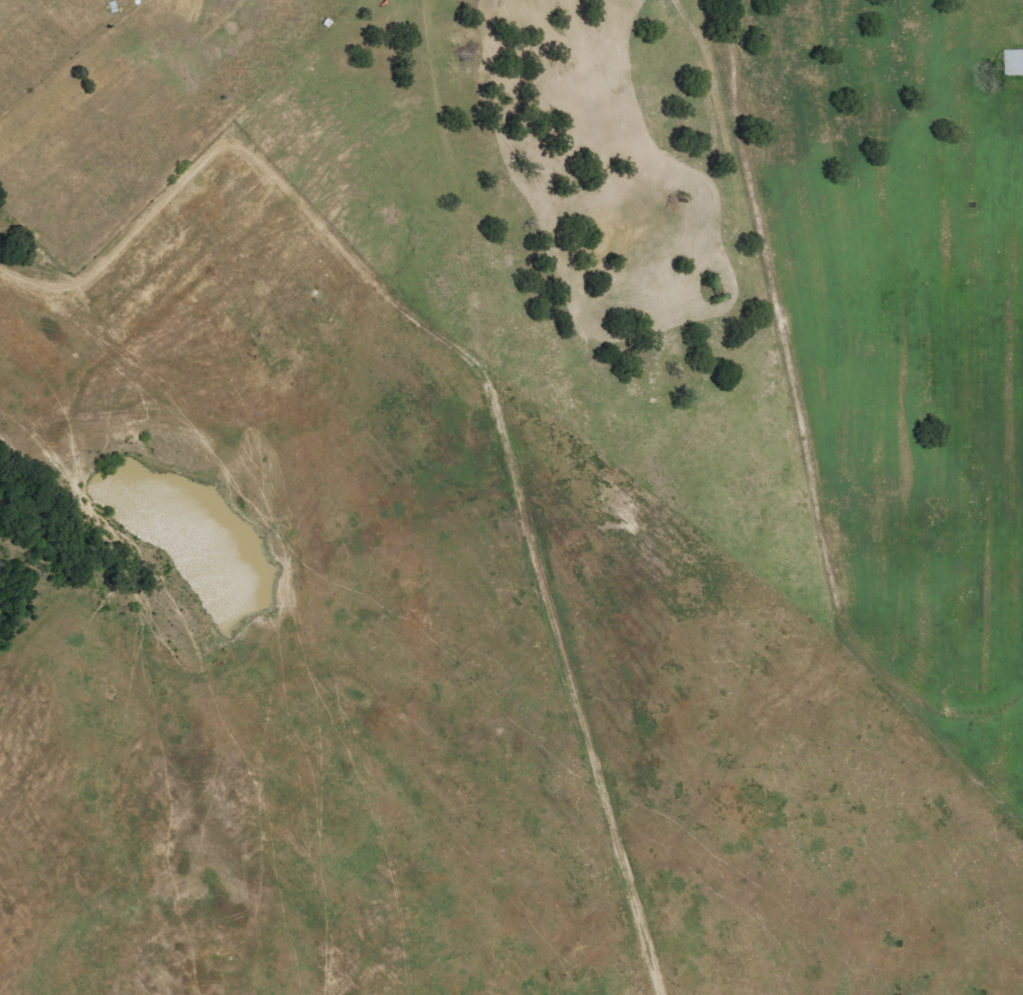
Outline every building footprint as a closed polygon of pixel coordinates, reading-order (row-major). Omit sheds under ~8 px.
[(1008,50),(1009,75),(1022,74),(1022,49),(1008,50)]
